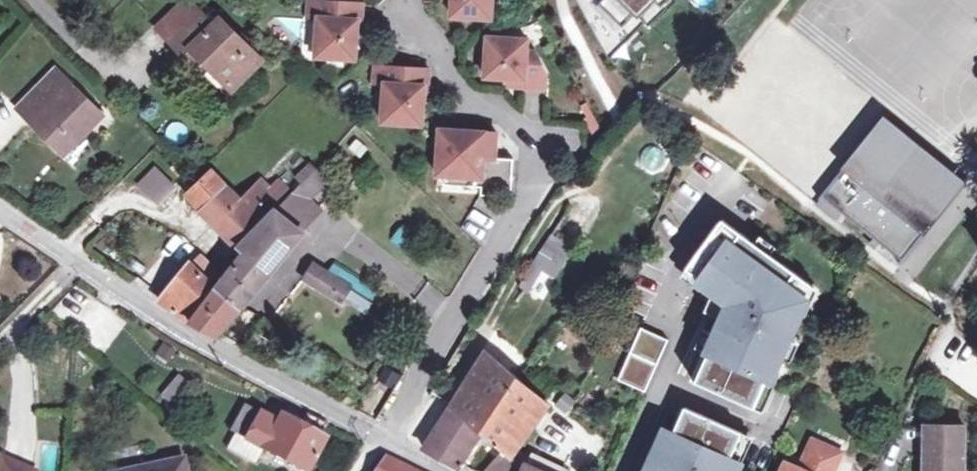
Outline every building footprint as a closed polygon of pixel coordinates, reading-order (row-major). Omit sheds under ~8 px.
[(354,4),(309,0),(308,17),(319,18),(316,57),(356,60),(358,36),(359,20),(354,20),(354,4)] [(452,17),(492,20),(493,0),(453,0),(452,17)] [(602,44),(623,21),(632,33),(645,19),(665,0),(577,0),(602,44)] [(160,29),(188,57),(195,50),(208,63),(234,90),(263,61),(222,21),(215,28),(188,1),(160,29)] [(363,4),(354,4),(354,20),(359,20),(358,36),(361,37),(363,4)] [(528,41),(488,38),(486,78),(510,79),(524,80),(524,88),(546,89),(547,74),(535,52),(527,52),(528,41)] [(201,70),(208,63),(195,50),(188,57),(201,70)] [(421,70),(376,67),(375,84),(385,84),(383,123),(423,126),(424,103),(425,86),(420,85),(421,70)] [(19,108),(66,155),(105,116),(57,70),(19,108)] [(421,70),(420,85),(425,86),(424,103),(427,103),(429,70),(421,70)] [(524,80),(510,79),(509,87),(524,88),(524,80)] [(17,105),(4,92),(0,96),(0,122),(17,105)] [(817,199),(819,201),(815,205),(835,221),(840,213),(899,260),(896,263),(898,265),(961,188),(879,122),(817,199)] [(446,131),(443,177),(488,180),(487,188),(486,196),(511,198),(514,160),(496,159),(485,158),(486,133),(446,131)] [(497,134),(486,133),(485,158),(496,159),(497,134)] [(199,159),(188,171),(195,178),(207,166),(206,165),(199,159)] [(298,188),(309,198),(326,180),(309,163),(296,175),(304,182),(298,188)] [(159,202),(173,187),(155,168),(139,184),(159,202)] [(277,209),(292,194),(277,181),(266,192),(257,182),(241,199),(212,170),(189,194),(246,251),(225,277),(203,255),(193,265),(190,262),(159,300),(191,321),(218,336),(304,231),(303,230),(277,209)] [(488,180),(443,177),(451,186),(487,188),(488,180)] [(277,209),(303,230),(322,210),(309,198),(298,188),(292,194),(277,209)] [(811,282),(724,219),(688,268),(706,282),(702,287),(713,294),(726,304),(720,317),(693,379),(754,407),(772,369),(777,371),(804,312),(799,310),(811,282)] [(552,234),(540,253),(562,266),(574,247),(552,234)] [(562,266),(540,253),(533,263),(520,285),(542,298),(562,266)] [(350,288),(322,271),(320,273),(311,268),(304,276),(343,299),(350,288)] [(74,284),(55,310),(106,348),(125,321),(74,284)] [(726,304),(713,294),(705,310),(720,317),(726,304)] [(669,339),(642,327),(619,379),(645,392),(669,339)] [(424,449),(458,468),(473,443),(478,445),(485,435),(503,450),(484,470),(567,470),(568,469),(538,454),(537,457),(531,455),(525,463),(512,456),(549,403),(486,351),(424,449)] [(399,375),(386,368),(380,379),(394,386),(399,375)] [(161,395),(172,404),(190,382),(179,373),(161,395)] [(302,427),(284,417),(280,424),(246,407),(232,433),(304,470),(310,470),(327,440),(322,437),(302,427)] [(685,407),(667,448),(658,444),(646,470),(738,470),(742,462),(731,457),(743,433),(685,407)] [(308,415),(302,427),(322,437),(329,426),(308,415)] [(925,470),(932,470),(933,426),(925,425),(925,470)] [(933,426),(932,470),(966,470),(966,427),(933,426)] [(843,453),(814,440),(800,470),(787,465),(784,470),(834,470),(843,453)] [(386,455),(374,470),(420,470),(386,455)] [(1,461),(0,463),(0,470),(25,470),(1,461)]
